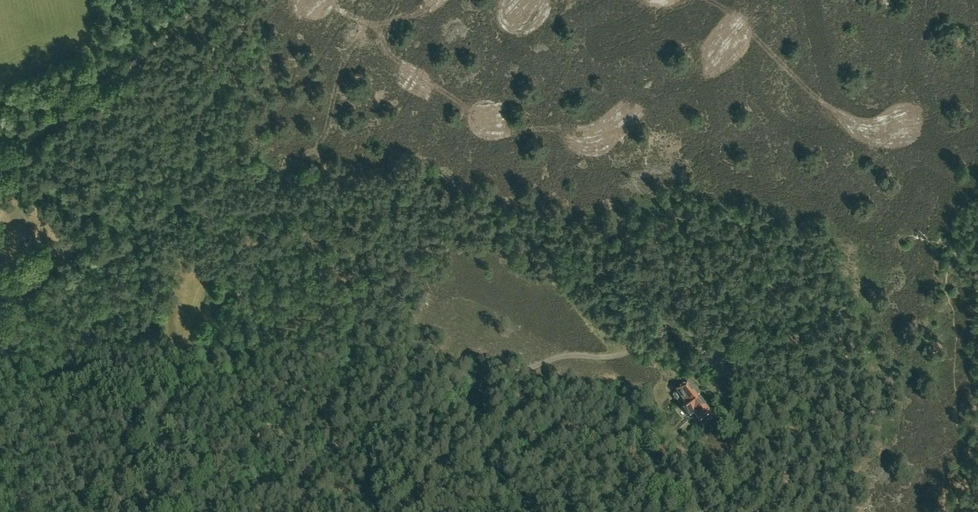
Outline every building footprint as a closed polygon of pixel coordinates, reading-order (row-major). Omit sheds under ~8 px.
[(689,382),(677,393),(686,405),(682,408),(690,417),(693,414),(700,422),(710,413),(697,396),(699,395),(689,382)]
